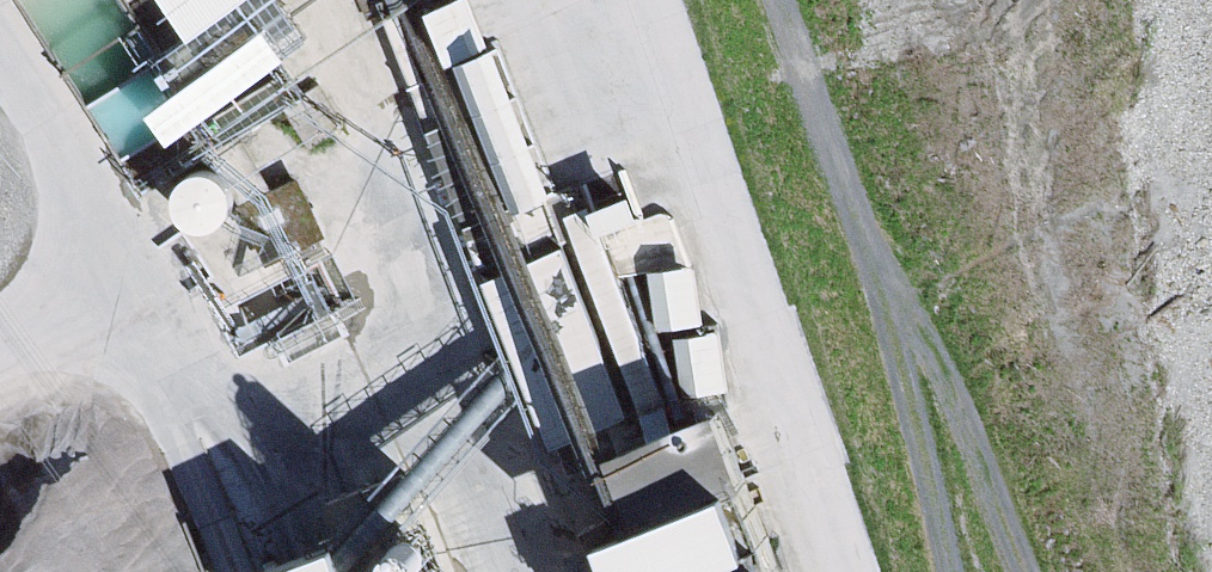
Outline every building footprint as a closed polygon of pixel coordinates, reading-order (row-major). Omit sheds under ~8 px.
[(313,39),(288,0),(256,0),(173,53),(207,107),(313,39)] [(207,10),(224,0),(202,0),(207,10)] [(298,174),(244,200),(274,261),(328,234),(298,174)] [(725,405),(643,438),(567,246),(493,272),(552,437),(596,421),(643,513),(615,523),(633,571),(672,571),(675,571),(676,571),(788,571),(725,405)] [(417,559),(422,560),(427,558),(432,555),(436,551),(438,545),(438,540),(436,534),(432,530),(427,526),(421,525),(416,526),(410,529),(406,533),(404,538),(403,543),(405,549),(407,553),(412,557),(417,559)] [(270,565),(273,571),(360,571),(345,535),(270,565)] [(447,571),(443,566),(438,563),(432,562),(426,563),(421,566),(417,570),(416,571),(447,571)]
